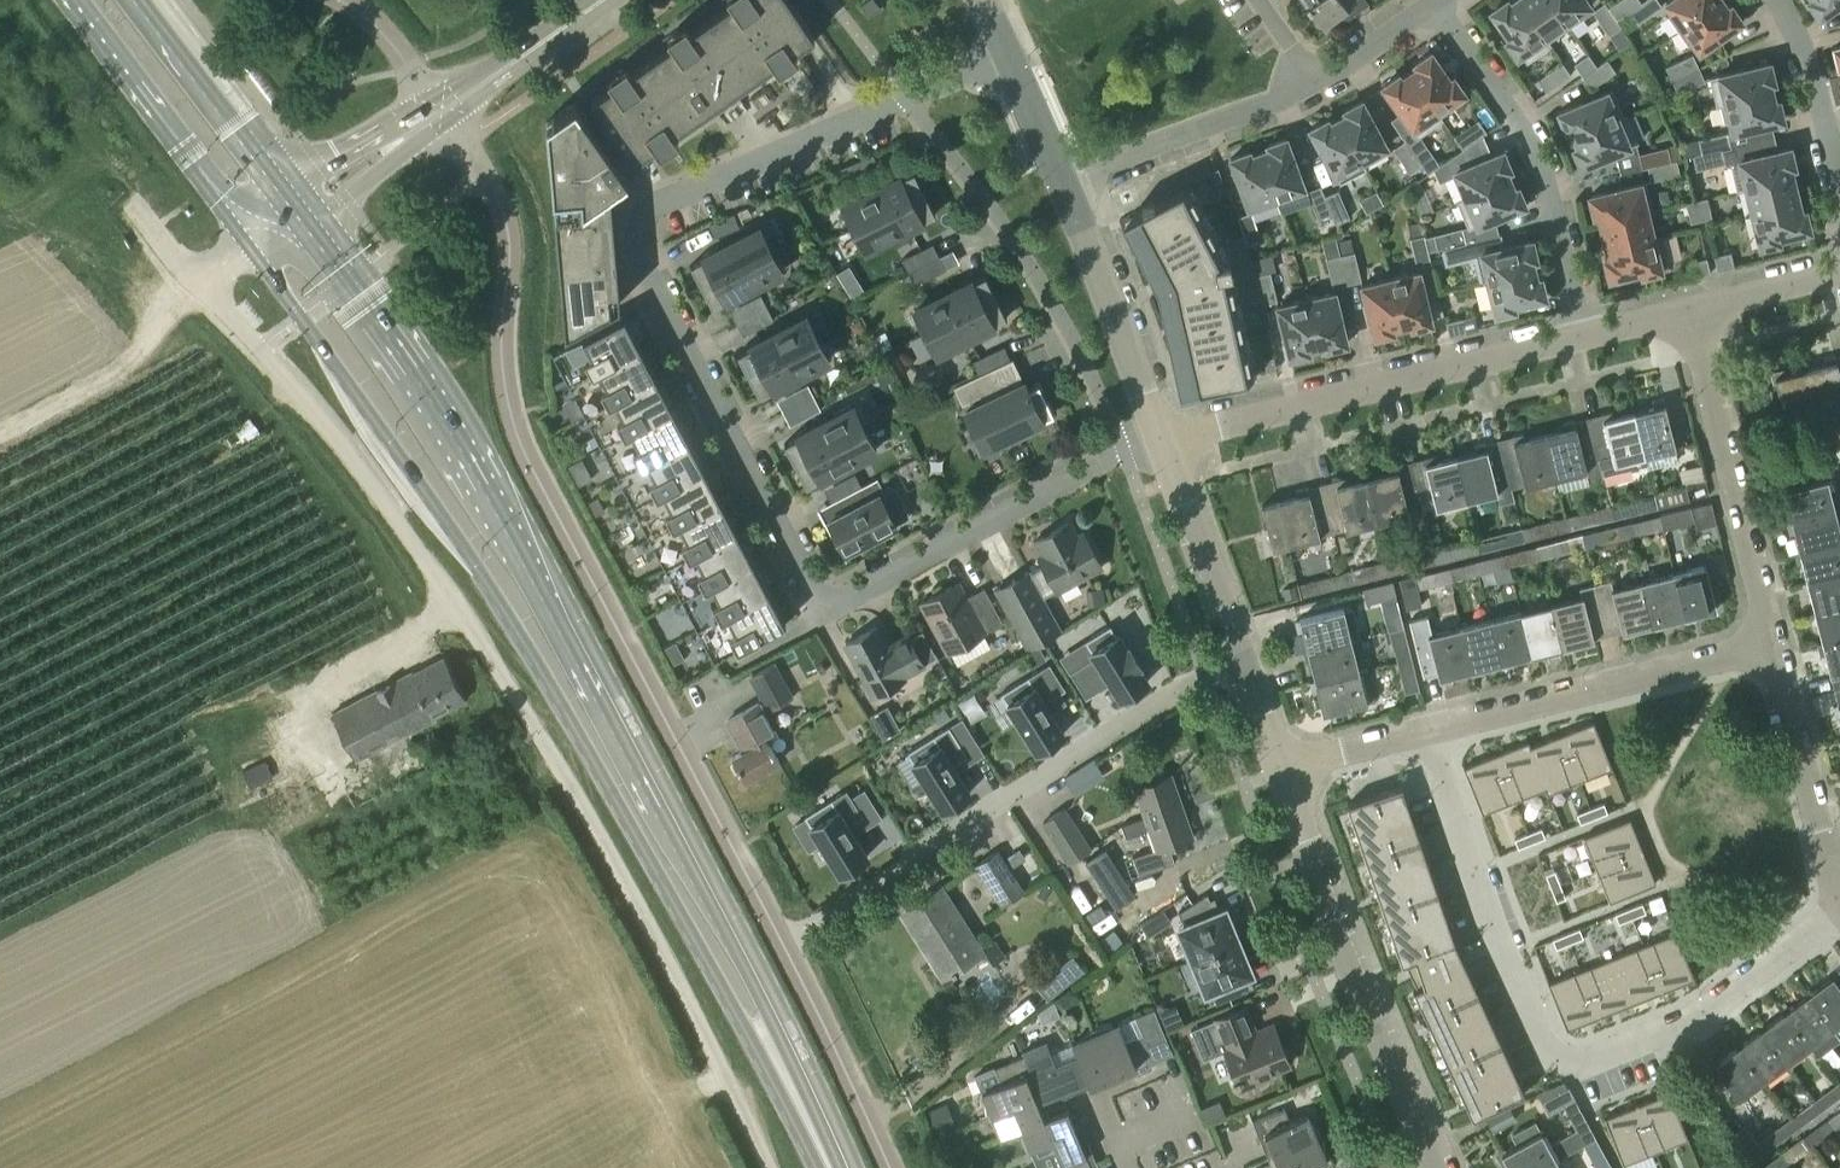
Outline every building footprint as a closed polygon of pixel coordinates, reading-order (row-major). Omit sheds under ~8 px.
[(586,94),(633,162),(814,34),(789,0),(720,0),(586,94)] [(859,6),(868,18),(880,8),(873,0),(867,0),(859,6)] [(1307,3),(1323,25),(1336,16),(1340,22),(1367,3),(1365,0),(1311,0),(1307,3)] [(1549,44),(1519,0),(1511,0),(1508,2),(1507,0),(1503,0),(1489,9),(1508,36),(1504,39),(1515,55),(1519,53),(1524,61),(1549,44)] [(1550,0),(1519,0),(1549,44),(1550,44),(1544,36),(1564,22),(1567,27),(1568,26),(1550,0)] [(1568,26),(1583,16),(1579,11),(1589,5),(1586,0),(1550,0),(1568,26)] [(1639,0),(1618,0),(1607,8),(1616,20),(1641,2),(1639,0)] [(1629,11),(1637,23),(1662,6),(1658,0),(1645,0),(1629,11)] [(1721,0),(1669,0),(1665,3),(1672,12),(1667,15),(1677,30),(1721,0)] [(1722,0),(1721,0),(1677,30),(1687,45),(1692,41),(1699,51),(1742,21),(1731,5),(1727,7),(1722,0)] [(1808,0),(1819,16),(1839,2),(1839,0),(1809,0),(1808,0)] [(1616,20),(1607,8),(1603,1),(1591,10),(1608,34),(1620,26),(1616,20)] [(1418,67),(1410,73),(1443,120),(1444,120),(1438,112),(1465,93),(1454,77),(1450,79),(1432,52),(1415,64),(1418,67)] [(1595,65),(1587,53),(1572,63),(1581,75),(1595,65)] [(1699,68),(1693,54),(1665,67),(1671,80),(1699,68)] [(1605,58),(1581,75),(1589,87),(1614,70),(1605,58)] [(1569,74),(1560,61),(1536,78),(1544,91),(1569,74)] [(1716,106),(1772,92),(1770,83),(1774,82),(1769,63),(1709,77),(1716,106)] [(1671,80),(1677,93),(1705,81),(1699,68),(1671,80)] [(1403,137),(1405,141),(1423,165),(1420,161),(1432,153),(1420,136),(1443,120),(1410,73),(1402,78),(1400,75),(1383,86),(1413,129),(1403,137)] [(1571,136),(1625,114),(1625,113),(1621,115),(1610,89),(1556,111),(1564,129),(1568,127),(1571,136)] [(1774,102),(1772,92),(1716,106),(1716,107),(1720,106),(1724,122),(1729,121),(1732,132),(1783,120),(1779,101),(1774,102)] [(1347,114),(1339,119),(1366,169),(1367,169),(1362,161),(1388,147),(1362,101),(1345,110),(1347,114)] [(626,177),(573,102),(546,121),(564,333),(610,309),(608,286),(618,285),(609,189),(627,177),(626,177)] [(1636,142),(1625,114),(1571,136),(1575,145),(1571,147),(1579,165),(1636,142)] [(1366,169),(1339,119),(1330,123),(1328,120),(1311,129),(1340,184),(1366,169)] [(1454,137),(1463,149),(1487,132),(1479,120),(1454,137)] [(1728,146),(1725,132),(1696,139),(1699,153),(1728,146)] [(1269,149),(1260,152),(1275,194),(1303,184),(1286,138),(1268,145),(1269,149)] [(1423,165),(1405,141),(1393,149),(1411,173),(1423,165)] [(1668,160),(1665,146),(1636,153),(1639,168),(1645,166),(1668,160)] [(1729,162),(1736,190),(1792,177),(1790,167),(1794,166),(1790,147),(1729,162)] [(1722,163),(1719,149),(1690,155),(1693,170),(1722,163)] [(1466,198),(1511,180),(1507,171),(1511,169),(1503,151),(1455,171),(1466,198)] [(1231,158),(1248,204),(1275,194),(1260,152),(1251,156),(1250,152),(1231,158)] [(1668,160),(1645,166),(1647,177),(1648,181),(1677,173),(1674,159),(1668,160)] [(854,179),(848,166),(841,169),(847,183),(854,179)] [(1210,173),(1214,184),(1223,181),(1218,168),(1210,173)] [(924,193),(914,172),(845,207),(855,228),(924,193)] [(1798,202),(1792,177),(1736,190),(1736,191),(1746,189),(1751,214),(1798,202)] [(1468,229),(1526,205),(1518,187),(1514,189),(1511,180),(1466,198),(1457,202),(1468,229)] [(1595,213),(1598,222),(1650,210),(1643,181),(1587,195),(1591,214),(1595,213)] [(1224,246),(1191,183),(1137,211),(1174,282),(1197,386),(1256,373),(1240,304),(1262,299),(1256,275),(1253,264),(1244,235),(1224,246)] [(1325,196),(1321,186),(1307,192),(1318,219),(1332,214),(1325,196)] [(1338,190),(1325,196),(1332,214),(1336,224),(1350,218),(1338,190)] [(1378,192),(1362,201),(1368,212),(1384,202),(1378,192)] [(935,215),(924,193),(855,228),(866,249),(877,244),(935,215)] [(1710,196),(1695,200),(1700,220),(1715,217),(1710,196)] [(1693,222),(1700,220),(1695,200),(1688,201),(1693,222)] [(1798,202),(1751,214),(1759,245),(1778,240),(1777,236),(1810,230),(1805,211),(1801,212),(1798,202)] [(1604,248),(1651,237),(1645,212),(1650,211),(1650,210),(1598,222),(1604,248)] [(1262,240),(1252,212),(1238,217),(1248,245),(1262,240)] [(732,231),(739,228),(733,214),(726,216),(732,231)] [(1410,239),(1417,268),(1431,264),(1424,235),(1423,236),(1420,222),(1409,225),(1412,239),(1410,239)] [(1444,247),(1466,242),(1463,227),(1434,234),(1438,249),(1444,247)] [(759,230),(690,266),(701,287),(769,251),(759,230)] [(1477,254),(1475,255),(1482,282),(1488,281),(1535,269),(1533,260),(1537,259),(1532,240),(1501,247),(1498,234),(1473,240),(1477,254)] [(1651,237),(1604,248),(1606,257),(1601,258),(1606,277),(1635,270),(1636,275),(1667,267),(1659,235),(1651,237)] [(1444,247),(1448,261),(1475,255),(1477,254),(1473,240),(1466,242),(1444,247)] [(701,287),(712,308),(780,272),(769,251),(701,287)] [(1340,255),(1348,284),(1362,280),(1355,251),(1340,255)] [(1717,270),(1733,266),(1730,251),(1713,256),(1717,270)] [(1326,258),(1333,287),(1348,284),(1340,255),(1326,258)] [(902,259),(909,272),(916,269),(909,256),(902,259)] [(1689,262),(1693,276),(1709,272),(1706,257),(1689,262)] [(925,264),(916,269),(909,272),(915,285),(931,277),(925,264)] [(1514,305),(1546,297),(1541,278),(1537,279),(1535,269),(1488,281),(1496,314),(1515,309),(1514,305)] [(1391,278),(1402,324),(1412,323),(1413,327),(1432,323),(1420,271),(1391,278)] [(1271,272),(1256,275),(1257,279),(1262,299),(1263,304),(1278,301),(1271,272)] [(915,311),(926,332),(995,297),(984,276),(926,305),(915,311)] [(1393,328),(1401,328),(1391,278),(1362,285),(1375,336),(1394,332),(1393,328)] [(1308,299),(1306,299),(1318,346),(1327,343),(1328,348),(1347,343),(1335,292),(1308,299)] [(766,308),(760,296),(753,299),(759,311),(766,308)] [(996,297),(995,297),(926,332),(925,332),(936,353),(1006,319),(996,297)] [(1278,306),(1290,357),(1309,352),(1308,348),(1318,346),(1306,299),(1278,306)] [(773,321),(766,308),(759,311),(766,324),(773,321)] [(1463,318),(1446,322),(1449,336),(1477,330),(1474,316),(1463,318)] [(582,338),(598,369),(604,366),(639,347),(623,317),(582,338)] [(805,319),(736,354),(748,376),(816,340),(805,319)] [(816,340),(748,376),(759,397),(827,361),(816,340)] [(604,382),(614,400),(655,377),(639,347),(604,366),(598,369),(604,382)] [(1826,358),(1827,365),(1807,370),(1818,412),(1839,407),(1839,354),(1826,358)] [(1264,359),(1267,371),(1276,369),(1274,357),(1264,359)] [(978,376),(985,372),(979,358),(971,362),(978,376)] [(985,372),(978,376),(954,387),(961,406),(978,397),(982,405),(965,413),(982,447),(1053,415),(1038,385),(1026,390),(1024,385),(1016,389),(1013,382),(1020,378),(1012,360),(985,372)] [(1818,412),(1807,370),(1788,375),(1786,368),(1774,371),(1787,420),(1818,412)] [(614,400),(630,431),(671,409),(655,377),(614,400)] [(807,401),(814,397),(807,385),(799,389),(807,401)] [(807,401),(786,412),(792,425),(822,409),(816,396),(814,397),(807,401)] [(1646,464),(1647,464),(1645,455),(1675,447),(1661,397),(1651,400),(1652,406),(1633,411),(1646,464)] [(630,431),(646,462),(688,440),(671,409),(630,431)] [(851,409),(784,444),(795,465),(863,430),(851,409)] [(1646,464),(1633,411),(1613,417),(1611,410),(1586,417),(1601,476),(1646,464)] [(1601,476),(1586,417),(1562,423),(1563,428),(1544,433),(1555,479),(1585,471),(1587,479),(1601,476)] [(1830,460),(1827,449),(1821,424),(1801,429),(1806,452),(1781,458),(1785,472),(1830,462),(1830,460)] [(795,466),(806,487),(863,456),(874,450),(863,430),(795,465),(795,466)] [(1524,486),(1524,487),(1555,479),(1544,433),(1524,439),(1522,433),(1499,438),(1512,489),(1524,486)] [(594,436),(583,442),(587,450),(598,444),(594,436)] [(1497,494),(1497,492),(1512,489),(1499,438),(1472,445),(1474,451),(1456,456),(1467,501),(1497,494)] [(646,462),(662,492),(704,470),(688,440),(646,462)] [(1827,449),(1830,460),(1839,458),(1839,446),(1827,449)] [(1435,510),(1467,501),(1456,456),(1435,461),(1434,455),(1410,462),(1422,511),(1435,508),(1435,510)] [(567,467),(578,488),(593,480),(582,459),(567,467)] [(1408,516),(1408,515),(1422,511),(1410,462),(1384,468),(1385,475),(1365,480),(1376,525),(1408,516)] [(662,492),(678,522),(719,500),(704,470),(662,492)] [(847,478),(852,489),(861,487),(854,474),(847,478)] [(1332,534),(1345,530),(1345,533),(1376,525),(1365,480),(1347,485),(1345,478),(1319,484),(1332,534)] [(848,494),(854,507),(825,522),(833,539),(836,537),(845,553),(894,525),(878,495),(883,492),(877,479),(848,494)] [(1816,515),(1836,510),(1829,479),(1784,490),(1792,521),(1816,515)] [(1261,506),(1269,536),(1284,532),(1287,546),(1332,534),(1319,484),(1295,491),(1297,497),(1261,506)] [(1653,494),(1654,496),(1657,508),(1689,500),(1685,486),(1653,494)] [(1654,496),(1608,507),(1611,519),(1657,508),(1654,496)] [(606,512),(598,497),(588,503),(595,517),(606,512)] [(678,522),(694,553),(736,531),(735,529),(719,500),(678,522)] [(1608,507),(1565,518),(1568,530),(1611,519),(1608,507)] [(1690,507),(1659,515),(1663,529),(1694,522),(1690,507)] [(1836,510),(1816,515),(1792,521),(1799,552),(1824,546),(1839,542),(1839,524),(1836,510)] [(1659,515),(1628,523),(1631,537),(1662,530),(1659,515)] [(1565,518),(1522,529),(1523,532),(1525,541),(1568,530),(1565,518)] [(1628,523),(1582,534),(1585,548),(1631,537),(1628,523)] [(1055,593),(1100,569),(1081,535),(1076,538),(1068,524),(1034,542),(1041,556),(1037,559),(1042,567),(1027,575),(1027,574),(995,591),(1026,649),(1058,632),(1040,599),(1055,592),(1055,593)] [(1522,529),(1477,540),(1480,552),(1525,541),(1523,532),(1522,529)] [(694,553),(710,583),(751,561),(736,531),(694,553)] [(1269,536),(1260,538),(1264,556),(1288,550),(1287,546),(1284,532),(1269,536)] [(1535,546),(1539,560),(1585,548),(1582,534),(1535,546)] [(1477,540),(1432,551),(1435,563),(1480,552),(1477,540)] [(1824,546),(1799,552),(1807,582),(1831,577),(1839,574),(1839,542),(1824,546)] [(1505,553),(1509,567),(1539,560),(1535,546),(1505,553)] [(1432,551),(1386,562),(1389,575),(1435,563),(1432,551)] [(1478,575),(1509,567),(1505,553),(1474,561),(1478,575)] [(751,561),(710,583),(726,615),(768,592),(751,561)] [(1477,575),(1474,561),(1444,569),(1448,582),(1477,575)] [(1386,562),(1342,573),(1345,586),(1389,575),(1386,562)] [(1673,572),(1685,616),(1716,608),(1705,564),(1673,572)] [(1406,610),(1422,606),(1418,590),(1448,582),(1444,569),(1399,580),(1406,610)] [(1654,624),(1685,616),(1673,572),(1643,580),(1654,624)] [(1345,586),(1342,573),(1297,584),(1300,597),(1345,586)] [(1831,577),(1807,582),(1815,613),(1838,607),(1839,607),(1839,574),(1831,577)] [(1643,580),(1613,587),(1611,580),(1595,584),(1607,633),(1622,629),(1623,632),(1654,624),(1643,580)] [(1362,589),(1366,604),(1380,601),(1384,617),(1387,616),(1391,630),(1404,627),(1396,596),(1393,581),(1362,589)] [(982,634),(1001,624),(983,590),(969,597),(970,599),(965,602),(955,584),(921,603),(949,654),(983,635),(982,634)] [(1593,639),(1593,636),(1607,633),(1595,584),(1579,588),(1581,596),(1550,604),(1562,647),(1593,639)] [(1105,587),(1089,590),(1091,604),(1107,601),(1105,587)] [(1294,588),(1282,590),(1284,599),(1296,597),(1294,588)] [(784,624),(768,592),(726,615),(743,646),(784,624)] [(1532,655),(1562,647),(1550,604),(1520,611),(1532,655)] [(1838,607),(1815,613),(1822,643),(1839,638),(1839,607),(1838,607)] [(1347,624),(1343,608),(1299,619),(1307,651),(1361,638),(1357,621),(1347,624)] [(1489,619),(1501,662),(1532,655),(1520,611),(1489,619)] [(1459,627),(1471,670),(1501,662),(1489,619),(1459,627)] [(1412,656),(1404,627),(1391,630),(1397,660),(1411,656),(1412,656)] [(1471,670),(1459,627),(1428,635),(1439,678),(1471,670)] [(901,677),(922,665),(907,638),(886,649),(875,628),(845,644),(873,696),(903,680),(901,677)] [(1124,703),(1151,686),(1120,637),(1119,638),(1113,628),(1086,644),(1097,661),(1083,670),(1099,696),(1114,687),(1124,703)] [(1358,670),(1351,641),(1361,639),(1361,638),(1307,651),(1315,681),(1358,670)] [(1822,643),(1830,675),(1833,675),(1837,689),(1839,689),(1839,638),(1822,643)] [(673,665),(684,659),(675,643),(664,649),(673,665)] [(413,671),(332,713),(356,760),(436,718),(436,716),(466,700),(444,656),(414,672),(413,671)] [(1405,693),(1420,689),(1411,656),(1397,660),(1405,693)] [(794,697),(775,663),(749,677),(768,712),(794,697)] [(1366,701),(1358,670),(1315,681),(1322,712),(1366,701)] [(1039,755),(1067,738),(1047,703),(1061,695),(1045,671),(1003,696),(1039,755)] [(761,703),(727,721),(743,752),(732,758),(745,781),(779,762),(768,741),(779,735),(761,703)] [(944,708),(933,714),(938,723),(949,716),(944,708)] [(876,727),(883,740),(900,731),(895,722),(889,720),(876,727)] [(1593,722),(1560,735),(1579,781),(1611,768),(1593,722)] [(947,812),(975,795),(955,761),(969,753),(953,729),(911,754),(947,812)] [(1560,735),(1529,747),(1546,788),(1548,794),(1579,781),(1560,735)] [(1527,742),(1496,754),(1515,801),(1546,788),(1529,747),(1527,742)] [(1496,754),(1463,767),(1483,814),(1515,801),(1496,754)] [(1093,758),(1063,777),(1071,790),(1101,771),(1093,758)] [(265,760),(242,770),(250,789),(273,779),(265,760)] [(1186,817),(1171,774),(1133,788),(1143,818),(1121,825),(1126,838),(1148,830),(1186,817)] [(1392,788),(1347,804),(1398,951),(1401,961),(1401,963),(1405,962),(1417,989),(1414,990),(1472,1117),(1518,1098),(1511,1086),(1458,970),(1455,971),(1392,788)] [(844,877),(872,860),(851,826),(865,817),(849,793),(808,818),(844,877)] [(1604,803),(1590,809),(1594,818),(1607,812),(1604,803)] [(1042,822),(1067,864),(1092,849),(1067,807),(1042,822)] [(1590,809),(1577,814),(1580,823),(1594,818),(1590,809)] [(1186,817),(1148,830),(1155,849),(1132,857),(1139,876),(1175,863),(1169,847),(1193,838),(1186,817)] [(1630,819),(1583,838),(1596,870),(1643,851),(1630,819)] [(1542,828),(1528,834),(1532,843),(1545,837),(1542,828)] [(1528,834),(1514,839),(1518,848),(1532,843),(1528,834)] [(1083,862),(1096,882),(1118,868),(1105,848),(1083,862)] [(1025,891),(999,849),(975,865),(1001,906),(1025,891)] [(1643,851),(1596,870),(1609,902),(1656,883),(1643,851)] [(1555,871),(1546,874),(1551,888),(1560,884),(1555,871)] [(1560,884),(1551,888),(1557,902),(1566,898),(1560,884)] [(983,954),(941,888),(905,911),(932,955),(927,958),(941,980),(983,954)] [(1178,928),(1192,963),(1239,943),(1225,909),(1215,913),(1207,894),(1178,912),(1184,926),(1178,928)] [(1642,903),(1629,909),(1632,918),(1646,912),(1642,903)] [(1629,909),(1615,914),(1619,923),(1632,918),(1629,909)] [(1580,928),(1566,934),(1570,943),(1583,937),(1580,928)] [(1675,932),(1643,945),(1662,992),(1694,979),(1675,932)] [(1566,934),(1552,939),(1556,948),(1570,943),(1566,934)] [(1239,943),(1192,963),(1205,993),(1210,991),(1216,1004),(1247,991),(1242,978),(1251,974),(1239,943)] [(1643,945),(1612,958),(1631,1005),(1662,992),(1643,945)] [(1612,958),(1581,970),(1600,1017),(1631,1005),(1612,958)] [(1058,964),(1035,982),(1046,997),(1070,979),(1058,964)] [(1581,970),(1555,980),(1572,1028),(1600,1017),(1581,970)] [(1832,1028),(1839,1022),(1839,989),(1832,978),(1808,995),(1832,1028)] [(1832,1028),(1808,995),(1785,1013),(1809,1045),(1817,1057),(1839,1040),(1839,1039),(1832,1028)] [(1258,1031),(1249,1009),(1192,1032),(1204,1060),(1225,1051),(1241,1089),(1264,1079),(1262,1075),(1289,1064),(1273,1025),(1258,1031)] [(1762,1030),(1786,1062),(1809,1045),(1785,1013),(1762,1030)] [(1151,1069),(1151,1067),(1138,1036),(1125,1042),(1118,1025),(1108,1029),(1097,1028),(1092,1030),(1114,1084),(1151,1069)] [(1072,1044),(1077,1056),(1090,1086),(1089,1086),(1092,1093),(1114,1084),(1092,1030),(1088,1031),(1078,1042),(1072,1044)] [(1786,1062),(1762,1030),(1738,1048),(1762,1080),(1786,1062)] [(1024,1053),(1025,1056),(1042,1099),(1059,1092),(1062,1097),(1089,1086),(1090,1086),(1077,1056),(1055,1065),(1046,1044),(1024,1053)] [(1714,1065),(1739,1098),(1762,1080),(1738,1048),(1714,1065)] [(984,1112),(986,1118),(1017,1106),(1035,1098),(1037,1104),(1038,1104),(1039,1107),(1045,1105),(1042,1099),(1025,1056),(976,1076),(982,1092),(985,1102),(984,1112)] [(1822,1110),(1839,1096),(1839,1087),(1837,1083),(1814,1100),(1822,1110)] [(1575,1129),(1583,1143),(1595,1137),(1568,1087),(1542,1102),(1548,1115),(1563,1107),(1575,1129)] [(1669,1092),(1637,1105),(1656,1152),(1688,1139),(1669,1092)] [(1000,1139),(1021,1131),(1021,1129),(1049,1118),(1046,1111),(1036,1115),(1033,1106),(1037,1104),(1035,1098),(1017,1106),(986,1118),(987,1122),(998,1132),(1000,1139)] [(1822,1110),(1814,1100),(1791,1118),(1798,1127),(1822,1110)] [(1637,1105),(1605,1117),(1623,1164),(1656,1152),(1637,1105)] [(1485,1118),(1493,1133),(1515,1121),(1506,1106),(1485,1118)] [(1021,1131),(1030,1152),(1053,1143),(1056,1149),(1048,1152),(1054,1167),(1088,1167),(1091,1167),(1086,1155),(1092,1152),(1080,1125),(1073,1127),(1066,1110),(1049,1118),(1021,1129),(1021,1131)] [(1284,1110),(1252,1123),(1267,1159),(1322,1136),(1320,1132),(1310,1122),(1307,1116),(1289,1124),(1284,1110)] [(1829,1118),(1836,1128),(1839,1132),(1839,1110),(1829,1118)] [(1798,1127),(1791,1118),(1757,1143),(1744,1126),(1729,1137),(1748,1165),(1798,1127)] [(1812,1146),(1836,1128),(1829,1118),(1805,1136),(1812,1146)] [(1509,1167),(1538,1167),(1555,1159),(1583,1143),(1575,1129),(1547,1144),(1535,1122),(1511,1135),(1516,1145),(1494,1156),(1500,1167),(1507,1163),(1509,1167)] [(1322,1136),(1267,1159),(1269,1165),(1262,1167),(1314,1167),(1327,1162),(1322,1152),(1324,1141),(1322,1136)] [(1789,1163),(1812,1146),(1805,1136),(1782,1153),(1789,1163)] [(1597,1167),(1612,1167),(1595,1137),(1583,1143),(1597,1167)] [(1789,1163),(1782,1153),(1762,1167),(1782,1167),(1789,1163)] [(1555,1159),(1538,1167),(1560,1167),(1555,1159)]
